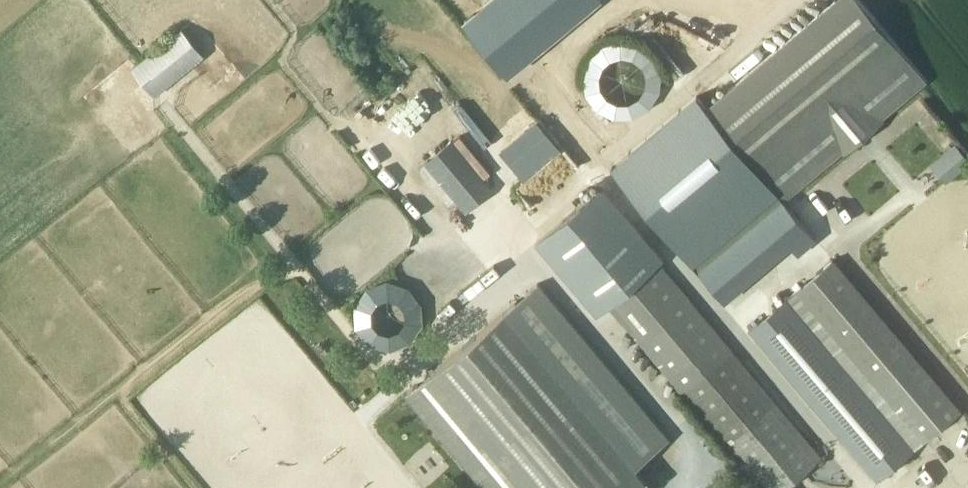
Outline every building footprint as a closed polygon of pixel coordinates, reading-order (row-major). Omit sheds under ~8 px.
[(462,21),(507,75),(598,0),(487,0),(462,21)] [(626,8),(639,0),(621,0),(626,8)] [(867,0),(843,0),(712,107),(786,197),(788,200),(933,81),(867,0)] [(159,100),(206,62),(183,36),(138,75),(159,100)] [(588,44),(588,114),(656,114),(656,44),(588,44)] [(664,221),(702,267),(786,197),(712,107),(703,96),(618,166),(644,198),(664,221)] [(127,129),(140,118),(125,102),(113,113),(127,129)] [(419,163),(465,210),(490,186),(444,138),(419,163)] [(953,144),(927,162),(942,183),(967,165),(953,144)] [(557,146),(517,176),(533,199),(574,169),(557,146)] [(604,185),(538,240),(599,312),(609,304),(660,261),(665,257),(604,185)] [(793,293),(919,446),(926,440),(927,441),(963,411),(835,256),(792,292),(793,293)] [(660,261),(609,304),(762,487),(784,487),(823,456),(660,261)] [(648,480),(638,467),(672,438),(542,280),(409,389),(490,487),(639,487),(648,480)] [(420,344),(417,285),(354,288),(357,347),(420,344)] [(916,450),(915,449),(919,446),(793,293),(752,327),(879,481),(916,450)]
